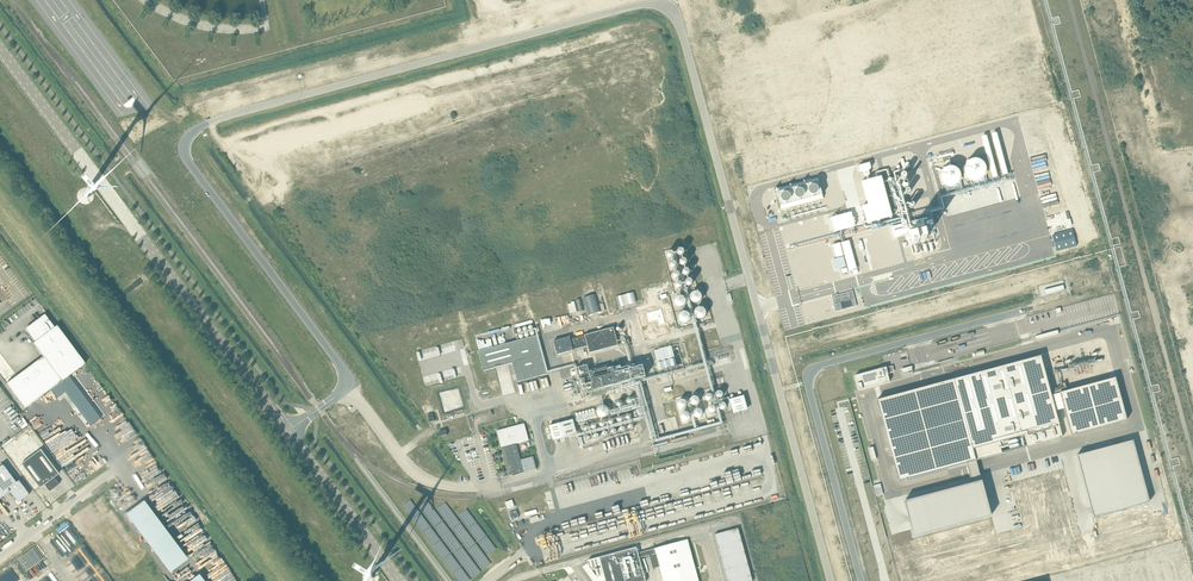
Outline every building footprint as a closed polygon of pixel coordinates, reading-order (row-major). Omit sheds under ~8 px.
[(881,176),(862,182),(868,205),(863,206),(867,223),(892,217),(881,176)] [(851,212),(831,217),(835,231),(855,226),(851,212)] [(1072,230),(1052,235),(1057,251),(1077,246),(1072,230)] [(849,240),(833,245),(836,258),(845,256),(849,271),(857,269),(849,240)] [(1063,285),(1044,290),(1046,295),(1064,290),(1063,285)] [(852,291),(832,296),(836,312),(857,306),(852,291)] [(634,292),(616,297),(619,307),(636,302),(634,292)] [(589,315),(601,310),(596,293),(583,298),(589,315)] [(581,298),(575,300),(578,311),(584,310),(581,298)] [(824,298),(804,304),(808,319),(828,313),(824,298)] [(43,357),(6,384),(25,409),(85,364),(57,325),(54,327),(45,314),(33,323),(34,325),(31,327),(30,325),(27,328),(32,335),(31,336),(35,342),(33,343),(43,357)] [(590,353),(618,345),(613,327),(570,339),(573,350),(588,346),(590,353)] [(1059,334),(1057,330),(1035,336),(1036,340),(1059,334)] [(548,374),(537,335),(508,343),(478,351),(484,371),(512,363),(518,382),(548,374)] [(570,337),(554,341),(557,355),(573,350),(570,339),(570,337)] [(659,369),(677,365),(672,346),(654,351),(659,369)] [(954,379),(877,400),(899,481),(976,460),(973,449),(998,442),(1024,435),(1027,447),(1062,437),(1040,356),(954,379)] [(587,365),(576,368),(583,393),(617,384),(632,380),(646,377),(642,365),(614,373),(613,370),(610,371),(611,374),(608,374),(607,369),(606,366),(594,370),(596,378),(591,379),(587,365)] [(878,369),(855,376),(859,390),(890,382),(888,375),(888,374),(886,367),(878,369)] [(539,389),(555,385),(553,375),(536,379),(539,389)] [(1115,378),(1060,393),(1071,435),(1127,420),(1115,378)] [(750,394),(735,398),(739,412),(753,408),(750,394)] [(699,401),(699,399),(698,397),(696,396),(694,396),(692,397),(691,398),(690,400),(690,402),(691,404),(693,405),(695,405),(697,405),(698,403),(699,401)] [(678,404),(678,406),(679,407),(681,408),(683,409),(684,408),(686,407),(687,405),(687,403),(686,401),(684,400),(682,399),(680,400),(678,402),(678,404)] [(598,405),(596,410),(597,416),(602,418),(607,417),(610,412),(608,407),(604,404),(598,405)] [(703,413),(702,411),(701,409),(699,408),(697,408),(695,409),(694,410),(693,412),(693,414),(695,416),(696,417),(699,418),(701,417),(702,415),(703,413)] [(690,418),(690,416),(690,414),(688,412),(686,412),(684,412),(682,413),(681,415),(681,417),(682,419),(683,420),(685,421),(687,421),(689,420),(690,418)] [(579,418),(555,423),(558,438),(582,433),(579,418)] [(512,476),(513,476),(537,469),(533,456),(521,460),(516,443),(529,440),(524,423),(497,431),(508,473),(510,472),(510,474),(511,474),(511,475),(512,475),(512,476)] [(641,439),(639,429),(631,431),(634,441),(641,439)] [(611,447),(631,443),(630,438),(625,439),(624,433),(609,436),(611,447)] [(1133,440),(1076,455),(1093,518),(1149,503),(1133,440)] [(49,492),(59,484),(54,477),(59,474),(40,449),(21,464),(39,488),(44,485),(49,492)] [(3,465),(0,467),(0,498),(9,491),(18,503),(29,494),(19,480),(16,482),(3,465)] [(981,481),(904,501),(914,537),(991,516),(981,481)] [(131,508),(144,497),(137,490),(133,494),(131,491),(123,499),(131,508)] [(651,496),(653,503),(659,502),(657,494),(651,496)] [(635,499),(636,507),(643,506),(641,498),(635,499)] [(193,560),(152,499),(133,512),(174,572),(193,560)] [(505,502),(508,509),(515,506),(512,500),(505,502)] [(509,513),(512,520),(519,517),(516,510),(509,513)] [(715,534),(727,580),(743,580),(742,578),(751,575),(738,528),(715,534)] [(52,536),(55,543),(62,539),(59,533),(52,536)] [(654,549),(659,567),(663,580),(699,580),(688,540),(654,549)] [(44,551),(41,547),(33,551),(34,553),(29,556),(37,569),(51,560),(45,551),(44,551)] [(599,557),(604,574),(606,580),(646,580),(638,553),(636,547),(599,557)] [(50,580),(51,580),(53,580),(46,570),(44,572),(50,580)] [(207,573),(194,580),(212,580),(207,573)]
